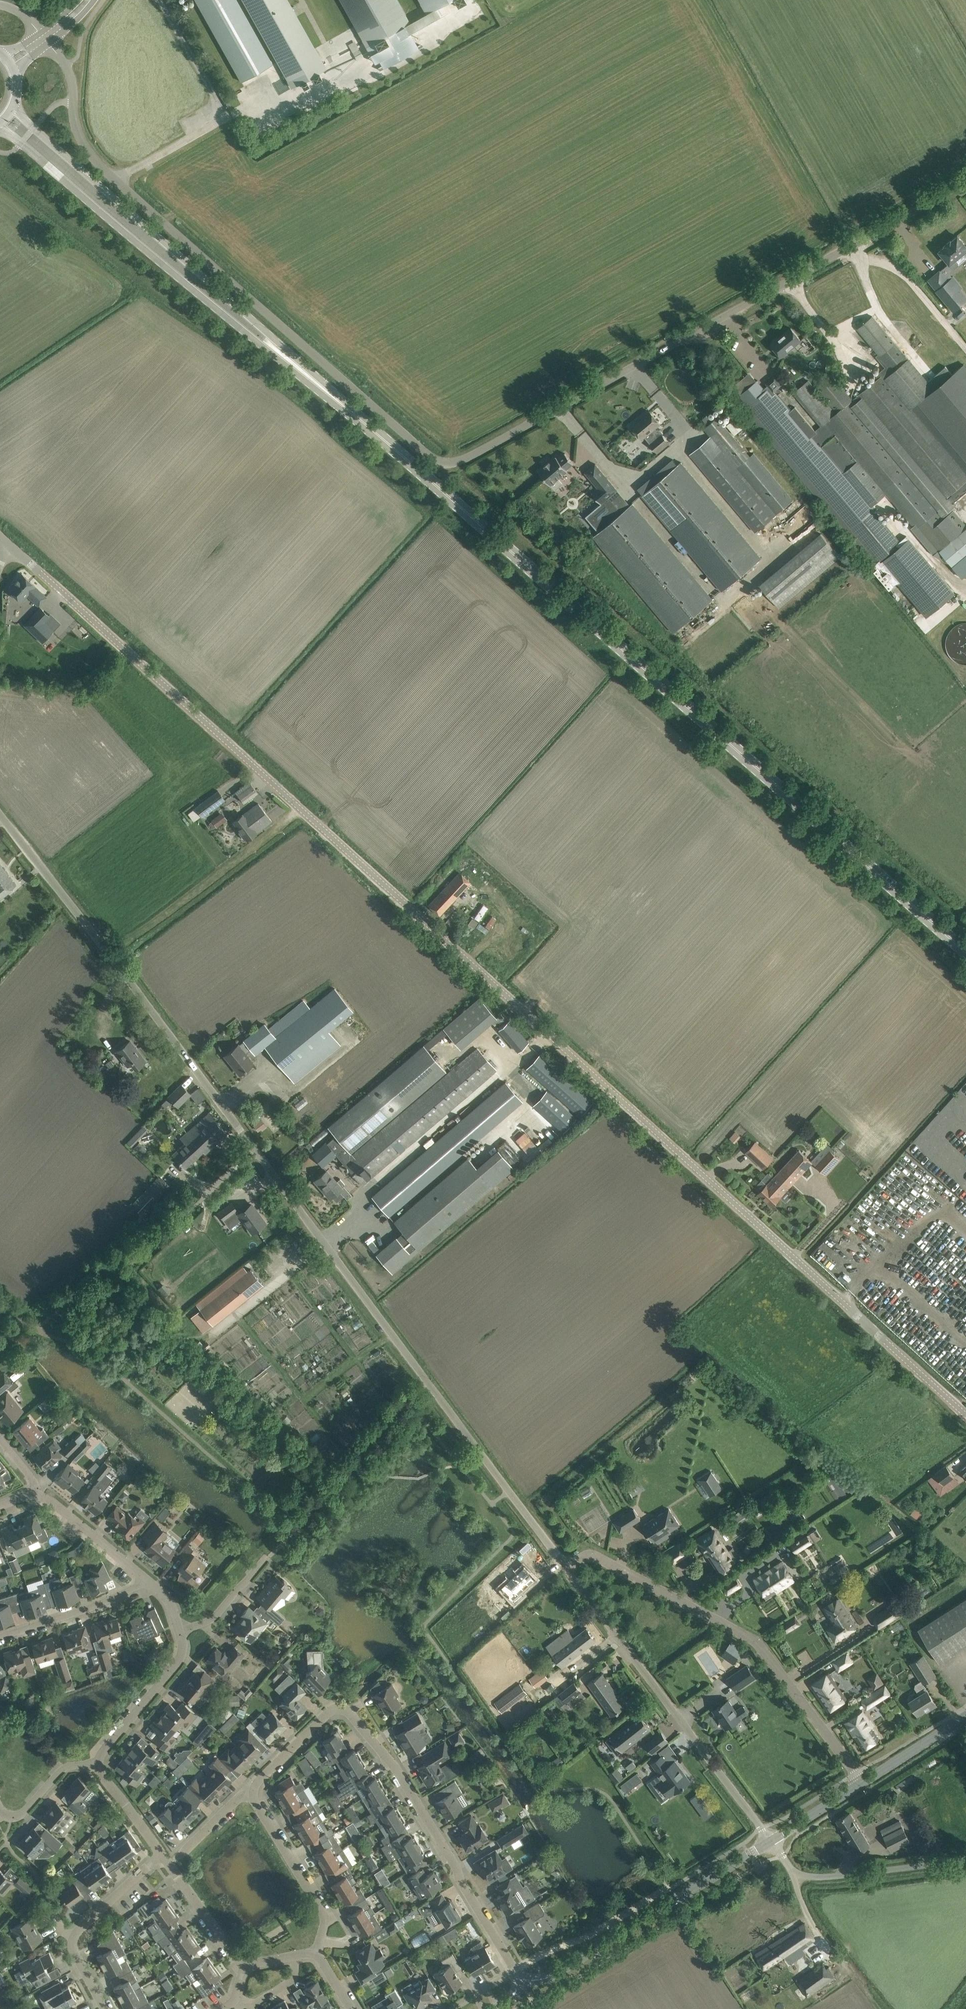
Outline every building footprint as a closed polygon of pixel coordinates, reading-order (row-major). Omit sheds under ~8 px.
[(275,62),(240,0),(199,0),(244,80),(275,62)] [(269,39),(294,86),(324,68),(299,22),(286,0),(247,0),(269,39)] [(366,47),(374,43),(385,37),(410,22),(398,0),(340,0),(366,47)] [(426,14),(445,3),(450,0),(418,0),(426,14)] [(940,251),(949,262),(948,264),(953,270),(965,259),(965,245),(958,236),(951,241),(951,240),(945,245),(946,245),(940,251)] [(929,280),(938,290),(937,291),(954,311),(965,301),(965,296),(960,288),(957,291),(940,270),(929,280)] [(735,387),(740,394),(739,395),(754,413),(750,417),(849,535),(848,536),(876,569),(873,571),(889,589),(898,582),(927,616),(955,593),(906,536),(900,541),(870,507),(886,493),(913,526),(911,527),(933,554),(946,561),(947,560),(953,567),(965,556),(965,525),(953,510),(943,518),(942,517),(943,515),(955,505),(953,503),(965,492),(965,366),(964,364),(952,374),(946,366),(928,381),(906,355),(872,316),(857,328),(879,354),(876,356),(885,367),(877,374),(877,378),(853,399),(831,374),(816,387),(835,409),(834,410),(808,380),(795,391),(796,391),(793,393),(821,426),(815,431),(795,407),(791,410),(778,395),(783,391),(779,387),(782,384),(776,376),(767,382),(769,384),(764,388),(757,380),(757,381),(747,389),(741,383),(735,387)] [(771,344),(777,352),(781,356),(801,340),(791,327),(771,344)] [(650,411),(632,426),(642,438),(647,434),(653,441),(650,443),(657,452),(669,442),(662,434),(663,433),(659,427),(654,431),(652,430),(660,423),(650,411)] [(711,436),(690,454),(697,461),(756,532),(776,514),(794,499),(793,499),(790,495),(761,460),(755,453),(751,457),(733,436),(726,428),(717,417),(704,428),(711,436)] [(735,418),(727,424),(735,434),(743,427),(744,427),(736,417),(735,418)] [(545,466),(539,471),(550,485),(551,484),(556,489),(563,483),(558,478),(568,470),(566,469),(573,463),(565,453),(558,459),(556,456),(550,462),(549,461),(545,465),(545,466)] [(642,495),(723,589),(761,556),(681,462),(642,495)] [(601,503),(585,516),(599,532),(621,513),(608,497),(617,489),(596,463),(585,472),(598,487),(592,492),(601,503)] [(713,599),(632,503),(621,513),(599,532),(593,536),(674,632),(713,599)] [(823,533),(760,583),(779,607),(842,557),(823,533)] [(8,589),(21,601),(27,595),(38,606),(46,597),(35,586),(22,573),(8,589)] [(30,619),(24,625),(42,642),(53,630),(44,622),(49,616),(40,608),(30,619)] [(0,631),(0,636),(9,637),(10,625),(8,625),(9,610),(1,610),(0,624),(0,631)] [(961,623),(956,625),(952,629),(949,633),(946,638),(946,643),(946,649),(949,654),(952,658),(956,661),(961,663),(965,664),(965,623),(961,623)] [(245,803),(250,799),(258,793),(249,782),(236,792),(245,803)] [(195,807),(196,808),(188,813),(194,821),(201,815),(202,816),(224,799),(218,791),(195,807)] [(192,807),(197,804),(193,799),(188,803),(192,807)] [(258,803),(234,821),(243,834),(241,835),(244,840),(247,839),(272,821),(258,803)] [(212,820),(209,823),(213,828),(216,825),(217,827),(227,819),(222,812),(212,820)] [(8,891),(16,884),(0,864),(0,898),(8,891)] [(439,914),(446,907),(469,882),(459,873),(435,898),(429,906),(439,914)] [(492,916),(487,926),(491,928),(496,918),(492,916)] [(472,918),(468,924),(474,928),(478,922),(472,918)] [(481,954),(491,943),(482,936),(472,947),(481,954)] [(328,1031),(353,1010),(334,988),(310,1008),(303,1000),(268,1028),(264,1024),(238,1045),(238,1044),(233,1049),(225,1055),(240,1074),(248,1068),(253,1063),(245,1053),(260,1041),(294,1082),(340,1045),(328,1031)] [(460,1047),(498,1017),(480,996),(443,1026),(460,1047)] [(510,1020),(499,1029),(518,1051),(528,1042),(510,1020)] [(138,1067),(145,1061),(130,1040),(116,1051),(127,1065),(133,1061),(138,1067)] [(496,1070),(477,1048),(353,1155),(351,1153),(446,1071),(423,1044),(328,1126),(336,1135),(327,1143),(326,1142),(312,1154),(323,1166),(336,1154),(362,1185),(496,1070)] [(539,1053),(526,1068),(580,1117),(593,1102),(539,1053)] [(505,1081),(372,1196),(389,1215),(522,1100),(505,1081)] [(190,1094),(181,1084),(168,1097),(161,1104),(164,1108),(172,1101),(177,1106),(190,1094)] [(198,1103),(205,1097),(198,1087),(191,1092),(198,1103)] [(547,1090),(533,1104),(563,1132),(576,1117),(547,1090)] [(201,1119),(187,1132),(205,1152),(219,1139),(226,1133),(208,1113),(201,1119)] [(259,1131),(267,1125),(261,1116),(253,1122),(259,1131)] [(186,1142),(172,1154),(185,1167),(203,1151),(205,1152),(187,1132),(181,1137),(186,1142)] [(516,1150),(523,1158),(534,1148),(526,1140),(516,1150)] [(140,1156),(147,1149),(139,1141),(132,1148),(140,1156)] [(755,1142),(746,1152),(764,1168),(772,1158),(755,1142)] [(840,1158),(833,1152),(835,1150),(828,1144),(812,1161),(816,1165),(825,1174),(840,1158)] [(468,1157),(394,1221),(418,1249),(513,1167),(498,1149),(476,1167),(468,1157)] [(799,1150),(778,1173),(791,1185),(813,1162),(799,1150)] [(326,1170),(315,1180),(321,1188),(323,1186),(325,1189),(331,1196),(332,1196),(337,1201),(344,1195),(339,1190),(344,1185),(345,1184),(340,1178),(336,1181),(326,1170)] [(765,1186),(759,1193),(772,1206),(779,1198),(781,1196),(791,1185),(778,1173),(768,1184),(767,1184),(765,1186)] [(171,1187),(159,1175),(132,1205),(144,1216),(171,1187)] [(224,1219),(236,1210),(231,1203),(219,1212),(224,1219)] [(252,1204),(244,1210),(239,1214),(252,1232),(257,1228),(265,1222),(264,1222),(256,1212),(257,1211),(252,1204)] [(376,1254),(392,1272),(412,1255),(396,1237),(380,1251),(376,1254)] [(373,1241),(369,1244),(376,1254),(380,1251),(373,1241)] [(203,1333),(212,1325),(263,1284),(251,1268),(200,1309),(191,1317),(203,1333)] [(203,1343),(200,1340),(195,1343),(198,1347),(195,1349),(199,1354),(211,1345),(207,1340),(203,1343)] [(9,1375),(13,1380),(24,1372),(20,1367),(9,1375)] [(7,1387),(13,1382),(5,1372),(0,1376),(0,1393),(7,1387)] [(13,1382),(7,1387),(11,1391),(19,1384),(15,1380),(13,1382)] [(0,1397),(0,1415),(7,1423),(15,1417),(23,1410),(22,1410),(20,1411),(10,1399),(12,1397),(7,1391),(2,1396),(0,1397)] [(51,1401),(55,1398),(52,1394),(39,1403),(42,1406),(47,1403),(49,1406),(53,1403),(51,1401)] [(38,1444),(46,1438),(49,1435),(43,1428),(40,1430),(29,1417),(13,1431),(26,1446),(34,1439),(38,1444)] [(64,1428),(64,1427),(62,1425),(54,1432),(56,1434),(57,1434),(64,1428)] [(74,1438),(66,1446),(62,1449),(68,1455),(84,1439),(82,1437),(77,1437),(75,1439),(74,1438)] [(54,1438),(47,1444),(40,1450),(41,1451),(34,1456),(40,1464),(42,1462),(46,1467),(61,1455),(58,1450),(61,1447),(54,1438)] [(74,1461),(78,1457),(92,1444),(86,1438),(84,1439),(68,1455),(74,1461)] [(95,1513),(102,1505),(106,1499),(99,1493),(101,1490),(102,1491),(113,1479),(106,1473),(111,1466),(109,1464),(105,1461),(94,1473),(99,1478),(81,1501),(95,1513)] [(5,1485),(3,1480),(8,1477),(9,1475),(7,1470),(3,1465),(0,1467),(0,1488),(5,1485)] [(73,1491),(79,1483),(83,1479),(66,1465),(61,1472),(55,1479),(64,1487),(66,1485),(73,1491)] [(935,1473),(929,1478),(937,1489),(943,1485),(954,1477),(946,1465),(935,1473)] [(716,1496),(724,1491),(713,1474),(700,1483),(703,1488),(705,1487),(707,1491),(711,1488),(716,1496)] [(123,1500),(129,1494),(123,1489),(118,1496),(123,1500)] [(758,1512),(769,1505),(764,1497),(756,1503),(757,1504),(754,1506),(758,1512)] [(107,1517),(117,1525),(116,1527),(129,1538),(137,1528),(137,1529),(142,1523),(128,1512),(127,1514),(116,1505),(107,1517)] [(164,1507),(157,1515),(163,1519),(169,1511),(164,1507)] [(917,1519),(923,1512),(917,1507),(911,1514),(917,1519)] [(613,1521),(620,1532),(641,1519),(634,1508),(613,1521)] [(669,1509),(644,1525),(654,1541),(656,1540),(658,1543),(673,1533),(671,1530),(679,1524),(669,1509)] [(19,1525),(27,1543),(38,1538),(38,1540),(42,1541),(46,1539),(48,1536),(44,1527),(41,1528),(35,1513),(26,1517),(27,1518),(24,1520),(25,1523),(19,1525)] [(189,1523),(196,1529),(202,1522),(194,1516),(189,1523)] [(149,1529),(143,1536),(150,1542),(145,1548),(152,1554),(155,1557),(154,1558),(162,1565),(168,1557),(174,1549),(180,1543),(167,1532),(155,1522),(149,1529)] [(0,1529),(5,1538),(7,1544),(5,1544),(8,1551),(16,1548),(27,1543),(19,1525),(14,1528),(12,1525),(9,1526),(9,1525),(0,1529)] [(199,1531),(193,1539),(198,1543),(205,1536),(199,1531)] [(707,1533),(697,1539),(707,1554),(708,1554),(719,1570),(739,1557),(733,1547),(728,1551),(715,1531),(708,1535),(707,1533)] [(807,1534),(790,1545),(796,1553),(813,1543),(807,1534)] [(685,1547),(683,1543),(673,1550),(672,1549),(666,1553),(673,1563),(688,1554),(684,1548),(685,1547)] [(942,1544),(941,1545),(933,1550),(940,1562),(948,1557),(946,1555),(948,1554),(942,1544)] [(208,1562),(203,1559),(202,1560),(194,1553),(196,1551),(189,1545),(179,1556),(185,1561),(178,1569),(183,1573),(181,1575),(180,1575),(179,1574),(178,1578),(190,1588),(191,1587),(194,1589),(199,1583),(190,1575),(193,1572),(198,1571),(203,1566),(204,1567),(208,1562)] [(75,1547),(66,1552),(68,1556),(77,1552),(75,1547)] [(43,1554),(36,1557),(39,1563),(48,1560),(46,1555),(44,1555),(43,1554)] [(22,1569),(16,1557),(9,1560),(14,1572),(22,1569)] [(842,1559),(834,1565),(839,1574),(841,1573),(842,1574),(849,1570),(848,1568),(842,1559)] [(795,1580),(783,1561),(754,1579),(766,1598),(795,1580)] [(83,1576),(78,1578),(80,1583),(85,1581),(91,1594),(106,1587),(103,1580),(110,1578),(103,1562),(96,1565),(99,1573),(84,1579),(83,1576)] [(529,1564),(523,1569),(517,1563),(501,1577),(519,1599),(527,1592),(525,1590),(539,1577),(535,1573),(536,1572),(529,1564)] [(69,1575),(70,1577),(72,1582),(63,1585),(68,1602),(78,1598),(75,1588),(82,1586),(80,1583),(78,1578),(77,1575),(76,1573),(69,1575)] [(258,1607),(264,1612),(270,1617),(279,1624),(285,1617),(272,1606),(281,1595),(284,1597),(285,1597),(289,1600),(295,1592),(285,1584),(287,1582),(284,1579),(282,1581),(275,1575),(266,1585),(268,1586),(258,1598),(263,1602),(259,1607),(258,1606),(258,1607)] [(58,1605),(68,1602),(63,1585),(60,1577),(44,1582),(48,1597),(54,1595),(58,1605)] [(728,1594),(741,1585),(736,1577),(722,1586),(728,1594)] [(43,1599),(48,1597),(44,1582),(37,1584),(38,1587),(28,1590),(36,1612),(46,1609),(43,1599)] [(12,1594),(16,1608),(22,1606),(25,1616),(36,1612),(28,1590),(19,1593),(18,1592),(12,1594)] [(12,1594),(0,1598),(0,1613),(3,1623),(14,1620),(10,1610),(16,1608),(12,1594)] [(823,1607),(834,1624),(828,1628),(835,1640),(857,1626),(839,1597),(823,1607)] [(965,1627),(965,1598),(953,1606),(965,1627)] [(879,1627),(899,1614),(893,1604),(875,1616),(875,1620),(879,1627)] [(940,1662),(965,1646),(965,1627),(953,1606),(918,1628),(940,1662)] [(234,1627),(241,1634),(250,1641),(270,1617),(264,1612),(260,1616),(248,1607),(242,1614),(245,1617),(242,1620),(241,1619),(234,1627)] [(156,1628),(163,1626),(157,1613),(146,1618),(146,1617),(145,1617),(144,1617),(141,1612),(133,1615),(134,1617),(130,1619),(133,1624),(131,1625),(134,1633),(142,1630),(145,1637),(158,1632),(156,1628)] [(787,1632),(794,1627),(800,1623),(796,1616),(789,1621),(782,1625),(787,1632)] [(104,1622),(103,1620),(93,1623),(101,1645),(110,1642),(108,1637),(121,1633),(116,1618),(104,1622)] [(64,1635),(67,1644),(69,1652),(76,1650),(77,1652),(92,1647),(88,1635),(85,1626),(72,1630),(73,1632),(64,1635)] [(562,1665),(588,1646),(596,1640),(587,1627),(574,1637),(568,1629),(560,1636),(547,1645),(562,1665)] [(33,1645),(36,1654),(38,1660),(57,1654),(52,1637),(45,1639),(45,1641),(33,1645)] [(727,1648),(739,1657),(744,1649),(732,1641),(727,1648)] [(206,1659),(214,1666),(221,1672),(226,1666),(230,1669),(243,1654),(234,1645),(226,1655),(216,1647),(206,1659)] [(154,1650),(145,1659),(148,1662),(150,1664),(159,1655),(162,1652),(161,1651),(157,1647),(154,1650)] [(36,1672),(33,1664),(30,1654),(23,1657),(20,1649),(12,1652),(11,1650),(4,1652),(5,1654),(4,1654),(7,1664),(9,1671),(21,1667),(24,1676),(36,1672)] [(100,1662),(102,1668),(111,1665),(106,1650),(97,1653),(100,1662)] [(321,1650),(313,1651),(314,1662),(309,1662),(310,1669),(306,1673),(308,1675),(303,1679),(311,1687),(315,1683),(323,1690),(327,1686),(325,1683),(332,1677),(322,1667),(321,1650)] [(287,1654),(280,1662),(290,1672),(293,1670),(289,1666),(291,1665),(288,1662),(291,1658),(290,1657),(293,1653),(290,1651),(287,1654)] [(847,1651),(832,1661),(839,1671),(854,1661),(847,1651)] [(910,1701),(913,1705),(918,1713),(929,1706),(930,1708),(936,1704),(928,1690),(924,1683),(937,1675),(924,1654),(910,1663),(921,1680),(921,1681),(916,1684),(915,1687),(920,1695),(910,1701)] [(71,1676),(64,1657),(55,1660),(61,1679),(71,1676)] [(100,1662),(92,1664),(92,1666),(94,1673),(102,1670),(102,1668),(100,1662)] [(397,1675),(398,1673),(403,1669),(398,1663),(391,1668),(397,1675)] [(755,1677),(747,1665),(728,1678),(736,1690),(755,1677)] [(277,1666),(269,1675),(274,1680),(282,1670),(277,1666)] [(541,1669),(529,1678),(536,1687),(548,1678),(541,1669)] [(207,1687),(214,1679),(204,1671),(200,1675),(196,1671),(180,1689),(201,1707),(207,1700),(206,1700),(213,1692),(207,1687)] [(288,1672),(284,1676),(290,1682),(294,1678),(288,1672)] [(589,1683),(612,1715),(626,1705),(603,1672),(589,1683)] [(829,1711),(847,1698),(829,1672),(811,1685),(829,1711)] [(879,1672),(869,1677),(874,1688),(885,1684),(879,1672)] [(0,1678),(0,1688),(1,1690),(11,1685),(6,1675),(0,1678)] [(74,1686),(72,1679),(62,1682),(65,1690),(74,1686)] [(280,1704),(287,1711),(294,1718),(306,1706),(298,1698),(305,1691),(296,1682),(283,1695),(286,1698),(280,1704)] [(575,1682),(560,1693),(567,1702),(581,1691),(575,1682)] [(386,1712),(394,1707),(401,1703),(394,1693),(396,1691),(391,1683),(372,1695),(379,1706),(381,1705),(386,1712)] [(528,1694),(520,1683),(494,1702),(502,1713),(528,1694)] [(886,1684),(861,1700),(867,1709),(892,1693),(886,1684)] [(241,1688),(237,1693),(238,1694),(239,1694),(245,1700),(253,1691),(248,1687),(245,1691),(241,1688)] [(238,1694),(229,1695),(229,1706),(240,1705),(239,1694),(238,1694)] [(29,1706),(30,1706),(33,1705),(34,1702),(33,1699),(29,1697),(26,1698),(24,1702),(25,1705),(29,1706)] [(728,1700),(715,1708),(722,1719),(721,1720),(726,1728),(741,1718),(740,1717),(747,1713),(743,1706),(736,1711),(728,1700)] [(162,1715),(175,1727),(180,1721),(186,1726),(196,1714),(185,1704),(179,1711),(169,1703),(163,1710),(165,1711),(162,1715)] [(244,1717),(246,1710),(239,1708),(236,1714),(244,1717)] [(862,1711),(845,1721),(854,1735),(855,1735),(864,1748),(879,1738),(862,1711)] [(233,1712),(229,1716),(235,1722),(239,1718),(233,1712)] [(256,1728),(269,1741),(274,1735),(276,1736),(286,1726),(273,1712),(256,1728)] [(406,1727),(396,1734),(401,1741),(404,1747),(405,1748),(407,1752),(408,1753),(410,1752),(432,1738),(428,1731),(426,1732),(420,1735),(417,1729),(424,1724),(417,1713),(402,1721),(406,1727)] [(611,1736),(606,1740),(617,1754),(623,1750),(650,1728),(651,1729),(652,1729),(639,1713),(640,1714),(612,1736),(611,1736)] [(152,1738),(160,1745),(166,1750),(176,1737),(170,1732),(175,1727),(162,1715),(158,1719),(157,1717),(151,1724),(158,1731),(152,1738)] [(260,1740),(253,1733),(249,1728),(239,1737),(241,1740),(236,1745),(252,1761),(258,1756),(257,1754),(261,1750),(256,1745),(260,1740)] [(327,1758),(338,1752),(343,1748),(340,1743),(343,1741),(341,1737),(343,1736),(338,1728),(331,1732),(332,1734),(323,1740),(326,1746),(322,1750),(327,1758)] [(458,1731),(448,1738),(454,1747),(455,1746),(456,1748),(464,1744),(462,1742),(464,1741),(458,1731)] [(645,1745),(652,1753),(660,1746),(654,1738),(645,1745)] [(136,1741),(128,1751),(142,1764),(146,1759),(152,1764),(161,1753),(149,1742),(148,1743),(150,1744),(146,1750),(136,1741)] [(418,1766),(422,1773),(420,1774),(427,1784),(439,1777),(443,1783),(463,1770),(458,1763),(451,1767),(443,1772),(440,1766),(437,1762),(452,1753),(444,1741),(422,1755),(423,1754),(426,1759),(426,1762),(418,1766)] [(218,1756),(229,1768),(230,1769),(235,1765),(241,1770),(245,1766),(246,1767),(252,1761),(236,1745),(231,1750),(228,1748),(219,1757),(218,1756)] [(346,1766),(361,1757),(357,1750),(357,1751),(355,1751),(354,1749),(341,1757),(338,1752),(327,1758),(327,1759),(330,1757),(333,1762),(335,1761),(341,1769),(339,1771),(346,1766)] [(135,1784),(142,1776),(144,1773),(138,1768),(142,1764),(128,1751),(119,1761),(129,1769),(125,1774),(123,1773),(135,1784)] [(176,1756),(173,1758),(178,1763),(183,1759),(177,1754),(176,1756)] [(662,1755),(652,1763),(660,1773),(660,1772),(661,1773),(665,1778),(658,1783),(668,1797),(675,1791),(675,1792),(690,1781),(675,1760),(669,1765),(662,1755)] [(213,1768),(207,1775),(222,1791),(227,1786),(226,1784),(231,1779),(225,1772),(229,1768),(218,1756),(209,1764),(213,1768)] [(346,1766),(339,1771),(348,1785),(349,1785),(357,1780),(363,1776),(361,1777),(358,1772),(365,1768),(364,1766),(365,1764),(366,1764),(361,1757),(346,1766)] [(173,1768),(178,1763),(172,1758),(167,1763),(173,1768)] [(307,1758),(301,1761),(304,1767),(310,1764),(307,1758)] [(317,1758),(312,1762),(315,1766),(321,1762),(317,1758)] [(633,1760),(627,1765),(631,1770),(637,1765),(633,1760)] [(481,1761),(472,1767),(479,1779),(488,1773),(481,1761)] [(173,1768),(172,1769),(178,1776),(183,1771),(177,1765),(173,1768)] [(613,1771),(610,1773),(617,1781),(623,1776),(618,1770),(614,1773),(613,1771)] [(637,1773),(622,1784),(627,1791),(642,1780),(637,1773)] [(217,1796),(222,1791),(207,1775),(200,1782),(196,1777),(190,1783),(185,1778),(182,1780),(188,1785),(199,1798),(203,1794),(210,1800),(216,1795),(217,1796)] [(283,1787),(275,1792),(281,1802),(303,1788),(304,1788),(305,1787),(301,1781),(296,1784),(290,1775),(280,1782),(283,1787)] [(900,1790),(911,1783),(915,1780),(912,1775),(907,1778),(896,1785),(900,1790)] [(91,1788),(78,1776),(72,1783),(73,1784),(66,1792),(73,1799),(69,1803),(80,1813),(87,1804),(81,1799),(91,1788)] [(366,1781),(363,1776),(357,1780),(349,1785),(348,1785),(336,1793),(338,1796),(340,1799),(353,1790),(357,1787),(359,1789),(361,1790),(363,1788),(367,1794),(383,1784),(379,1778),(376,1778),(375,1776),(366,1781)] [(128,1781),(123,1777),(120,1780),(124,1786),(128,1781)] [(447,1794),(438,1800),(441,1805),(440,1806),(441,1807),(446,1816),(455,1811),(462,1807),(455,1796),(462,1792),(455,1780),(443,1787),(443,1788),(447,1794)] [(362,1797),(371,1812),(387,1802),(384,1797),(387,1795),(385,1793),(386,1791),(387,1791),(383,1784),(367,1794),(362,1797)] [(200,1798),(199,1798),(188,1785),(187,1786),(188,1787),(178,1796),(182,1800),(177,1804),(191,1819),(196,1814),(196,1811),(199,1808),(195,1803),(200,1798)] [(281,1802),(279,1803),(285,1813),(293,1808),(297,1813),(307,1807),(313,1803),(304,1788),(303,1788),(281,1802)] [(334,1790),(326,1794),(330,1800),(336,1810),(343,1805),(337,1795),(334,1790)] [(504,1793),(499,1795),(505,1805),(510,1803),(504,1793)] [(697,1795),(687,1804),(712,1835),(723,1827),(697,1795)] [(191,1819),(177,1804),(176,1805),(171,1800),(168,1800),(165,1803),(165,1805),(166,1807),(159,1815),(165,1821),(164,1822),(170,1828),(176,1822),(182,1828),(191,1819)] [(57,1831),(71,1815),(56,1801),(42,1817),(57,1831)] [(387,1802),(371,1812),(380,1827),(401,1814),(397,1807),(396,1807),(394,1808),(393,1805),(390,1807),(387,1802)] [(300,1819),(292,1824),(298,1834),(300,1833),(315,1823),(320,1820),(322,1819),(319,1813),(313,1803),(307,1807),(297,1813),(300,1819)] [(350,1804),(346,1806),(355,1821),(361,1817),(354,1806),(352,1807),(350,1804)] [(870,1845),(850,1812),(837,1820),(857,1853),(870,1845)] [(349,1814),(344,1817),(348,1824),(353,1820),(349,1814)] [(401,1814),(380,1827),(387,1838),(383,1840),(385,1844),(388,1841),(389,1841),(401,1834),(398,1829),(405,1825),(403,1822),(404,1821),(405,1820),(401,1814)] [(467,1850),(476,1845),(488,1837),(479,1824),(478,1825),(471,1814),(468,1817),(459,1822),(465,1832),(459,1836),(467,1850)] [(900,1819),(881,1828),(892,1851),(911,1842),(900,1819)] [(315,1823),(300,1833),(305,1842),(314,1837),(317,1843),(328,1836),(322,1827),(323,1827),(320,1820),(315,1823)] [(346,1825),(350,1832),(357,1827),(357,1826),(354,1822),(353,1820),(348,1824),(346,1825)] [(524,1823),(497,1839),(502,1848),(529,1831),(524,1823)] [(33,1827),(19,1842),(34,1856),(43,1846),(52,1853),(62,1842),(47,1829),(42,1834),(33,1827)] [(136,1840),(128,1829),(123,1833),(127,1838),(118,1844),(129,1859),(138,1853),(131,1844),(136,1840)] [(408,1837),(404,1832),(401,1834),(389,1841),(388,1841),(391,1847),(397,1857),(403,1853),(419,1843),(414,1835),(412,1837),(411,1835),(408,1837)] [(328,1836),(317,1843),(321,1849),(312,1854),(318,1864),(320,1863),(320,1862),(342,1848),(333,1833),(328,1836)] [(107,1839),(98,1846),(100,1849),(108,1860),(113,1857),(120,1866),(129,1859),(118,1844),(114,1839),(110,1843),(107,1839)] [(407,1872),(413,1868),(419,1864),(416,1859),(423,1855),(422,1853),(424,1851),(419,1843),(403,1853),(397,1857),(407,1872)] [(348,1844),(343,1848),(353,1863),(358,1860),(348,1844)] [(372,1851),(369,1846),(360,1851),(364,1856),(372,1851)] [(342,1848),(320,1862),(320,1863),(326,1872),(334,1867),(337,1872),(348,1866),(352,1863),(343,1848),(342,1848)] [(89,1863),(103,1883),(112,1876),(106,1868),(111,1864),(108,1860),(100,1849),(98,1849),(98,1855),(98,1857),(89,1863)] [(483,1857),(474,1862),(478,1868),(480,1872),(481,1872),(483,1871),(489,1881),(498,1875),(505,1871),(512,1867),(506,1856),(501,1859),(495,1849),(483,1857)] [(371,1853),(364,1857),(368,1863),(374,1859),(371,1853)] [(75,1873),(78,1877),(83,1884),(88,1881),(94,1890),(103,1883),(89,1863),(75,1873)] [(331,1884),(337,1894),(352,1885),(348,1879),(353,1876),(351,1872),(352,1872),(348,1866),(337,1872),(341,1878),(331,1884)] [(65,1873),(61,1867),(53,1873),(57,1879),(65,1873)] [(381,1868),(374,1872),(377,1876),(384,1872),(381,1868)] [(423,1868),(408,1877),(420,1898),(426,1894),(441,1884),(438,1879),(440,1878),(436,1872),(435,1873),(433,1871),(427,1874),(423,1868)] [(3,1894),(7,1889),(5,1887),(11,1879),(0,1869),(0,1891),(3,1894)] [(14,1883),(26,1893),(26,1894),(27,1893),(30,1897),(36,1890),(33,1887),(33,1886),(20,1875),(14,1883)] [(75,1884),(70,1888),(62,1894),(69,1905),(83,1895),(80,1891),(85,1887),(83,1884),(78,1877),(73,1881),(75,1884)] [(495,1897),(495,1898),(499,1904),(500,1904),(505,1912),(514,1907),(515,1910),(524,1904),(534,1898),(526,1885),(518,1890),(511,1878),(505,1881),(497,1886),(501,1894),(497,1896),(495,1897)] [(352,1885),(337,1894),(343,1903),(351,1898),(355,1903),(366,1897),(360,1888),(355,1891),(352,1885)] [(382,1887),(377,1890),(381,1895),(385,1893),(382,1887)] [(440,1893),(409,1912),(411,1915),(419,1909),(424,1916),(433,1911),(440,1922),(442,1920),(445,1925),(461,1916),(455,1906),(454,1907),(449,1900),(446,1902),(440,1893)] [(371,1906),(369,1907),(367,1903),(369,1902),(366,1897),(355,1903),(358,1909),(348,1915),(354,1925),(368,1916),(368,1915),(374,1912),(371,1906)] [(156,1919),(172,1908),(166,1899),(154,1907),(149,1900),(139,1907),(146,1918),(152,1914),(156,1919)] [(520,1939),(521,1938),(526,1945),(542,1935),(532,1920),(533,1920),(543,1914),(544,1913),(544,1912),(544,1910),(539,1902),(524,1911),(528,1917),(514,1926),(518,1932),(516,1933),(520,1939)] [(157,1930),(152,1934),(157,1941),(171,1931),(178,1926),(174,1920),(179,1917),(172,1908),(156,1919),(155,1920),(158,1925),(157,1930)] [(16,1923),(25,1917),(20,1911),(12,1917),(16,1923)] [(368,1916),(354,1925),(360,1934),(368,1929),(371,1935),(380,1929),(382,1928),(377,1919),(373,1913),(368,1916)] [(11,1927),(22,1948),(33,1943),(42,1938),(30,1917),(11,1927)] [(400,1917),(394,1921),(398,1927),(404,1923),(400,1917)] [(119,1924),(125,1932),(131,1927),(126,1918),(119,1924)] [(394,1921),(386,1926),(390,1933),(398,1928),(398,1927),(394,1921)] [(473,1921),(468,1923),(473,1934),(478,1932),(473,1921)] [(797,1928),(755,1954),(765,1969),(784,1956),(786,1959),(787,1959),(803,1948),(815,1940),(805,1923),(797,1928)] [(171,1931),(157,1941),(158,1940),(162,1946),(164,1944),(170,1953),(171,1953),(171,1952),(177,1948),(193,1937),(187,1928),(182,1931),(178,1926),(171,1931)] [(113,1929),(97,1944),(102,1953),(96,1955),(102,1965),(117,1957),(125,1952),(113,1929)] [(415,1945),(430,1940),(427,1932),(412,1938),(415,1945)] [(193,1937),(177,1948),(171,1952),(177,1961),(173,1964),(177,1970),(191,1960),(187,1954),(199,1945),(193,1937)] [(494,1962),(481,1940),(471,1946),(468,1952),(470,1955),(465,1959),(469,1966),(474,1974),(486,1967),(489,1967),(493,1965),(494,1962)] [(362,1983),(371,1977),(377,1974),(374,1969),(383,1963),(380,1958),(384,1956),(379,1948),(375,1950),(371,1942),(356,1951),(362,1961),(357,1963),(360,1968),(355,1971),(362,1983)] [(43,1945),(34,1950),(36,1954),(45,1949),(43,1945)] [(22,1968),(14,1972),(20,1983),(28,1979),(31,1984),(34,1982),(37,1986),(43,1983),(51,1978),(48,1972),(46,1967),(44,1964),(46,1963),(53,1959),(48,1950),(40,1955),(31,1960),(29,1956),(19,1962),(22,1968)] [(9,1962),(17,1957),(13,1951),(5,1955),(9,1962)] [(461,1967),(456,1959),(452,1953),(441,1960),(445,1966),(433,1973),(438,1981),(440,1980),(447,1991),(462,1982),(455,1971),(461,1967)] [(117,1957),(102,1965),(107,1975),(116,1970),(119,1976),(131,1969),(126,1960),(119,1962),(117,1957)] [(192,1982),(198,1977),(214,1966),(208,1957),(195,1965),(191,1960),(177,1970),(181,1976),(185,1973),(192,1982)] [(628,1960),(623,1962),(632,1980),(636,1977),(628,1960)] [(807,1996),(827,1983),(835,1978),(828,1968),(827,1968),(823,1963),(815,1969),(797,1981),(807,1996)] [(214,1966),(198,1977),(201,1982),(196,1986),(197,1988),(203,1996),(215,1988),(210,1982),(220,1974),(214,1966)] [(388,1975),(393,1972),(389,1967),(384,1970),(388,1975)] [(123,1982),(114,1987),(119,1997),(134,1989),(131,1983),(137,1979),(131,1969),(119,1976),(123,1982)] [(164,1971),(158,1975),(161,1980),(167,1976),(164,1971)] [(424,2001),(427,1999),(431,1997),(429,1994),(436,1989),(428,1976),(421,1981),(420,1979),(412,1984),(414,1987),(404,1993),(404,1994),(410,2003),(412,2001),(418,2008),(425,2004),(424,2001)] [(162,1982),(168,1990),(173,1986),(168,1978),(162,1982)] [(315,2004),(316,2006),(319,2007),(329,2001),(317,1980),(314,1982),(313,1981),(311,1980),(307,1982),(306,1985),(307,1986),(304,1987),(308,1994),(305,1996),(305,1995),(299,1998),(305,2008),(314,2003),(315,2004)] [(55,1983),(42,1991),(48,2002),(54,1999),(59,2008),(76,2000),(74,1998),(76,1997),(73,1991),(71,1992),(68,1986),(62,1989),(59,1982),(55,1983)] [(397,2005),(403,2001),(394,1988),(385,1994),(389,2001),(377,2008),(400,2008),(397,2005)] [(134,1989),(119,1997),(124,2006),(133,2002),(136,2008),(148,2001),(143,1992),(137,1994),(134,1989)] [(273,2006),(275,2008),(290,2008),(284,2000),(273,2006)]
